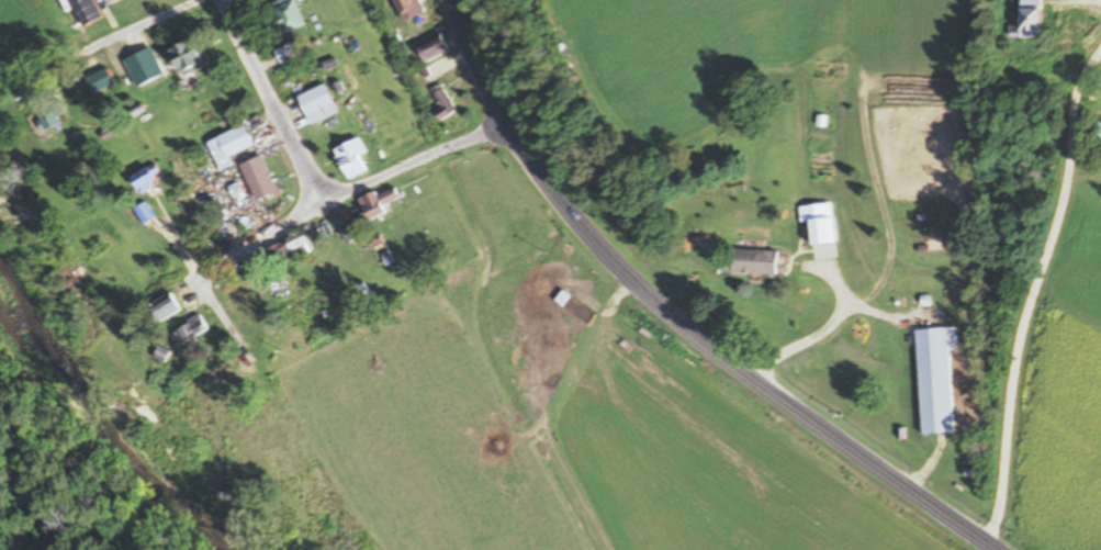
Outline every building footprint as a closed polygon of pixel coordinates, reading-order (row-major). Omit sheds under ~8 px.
[(102,17),(95,0),(70,0),(82,26),(102,17)] [(304,27),(293,1),(295,0),(276,0),(269,3),(283,36),(304,27)] [(421,13),(416,0),(391,0),(400,22),(421,13)] [(1014,38),(1037,38),(1037,0),(1014,0),(1014,38)] [(422,63),(447,51),(438,33),(413,45),(422,63)] [(209,63),(195,34),(165,49),(179,78),(209,63)] [(278,64),(298,55),(293,43),(273,52),(278,64)] [(124,58),(135,87),(164,76),(153,47),(124,58)] [(112,83),(107,70),(88,80),(94,92),(112,83)] [(335,113),(322,84),(295,97),(308,125),(335,113)] [(433,119),(449,116),(444,85),(428,88),(433,119)] [(37,109),(46,130),(61,123),(51,102),(37,109)] [(191,149),(203,179),(230,167),(225,155),(250,145),(243,127),(191,149)] [(357,157),(364,153),(355,137),(330,152),(347,182),(365,172),(357,157)] [(254,201),(276,192),(261,156),(239,165),(254,201)] [(128,179),(138,197),(159,185),(149,167),(128,179)] [(384,214),(381,205),(396,200),(392,188),(357,199),(363,221),(384,214)] [(832,243),(829,203),(797,206),(798,224),(806,223),(808,245),(832,243)] [(312,252),(300,232),(278,245),(291,265),(312,252)] [(728,274),(775,274),(775,251),(728,251),(728,274)] [(156,325),(181,312),(171,292),(146,306),(156,325)] [(216,330),(210,314),(172,328),(178,344),(216,330)] [(946,328),(914,330),(918,435),(950,434),(946,328)]
